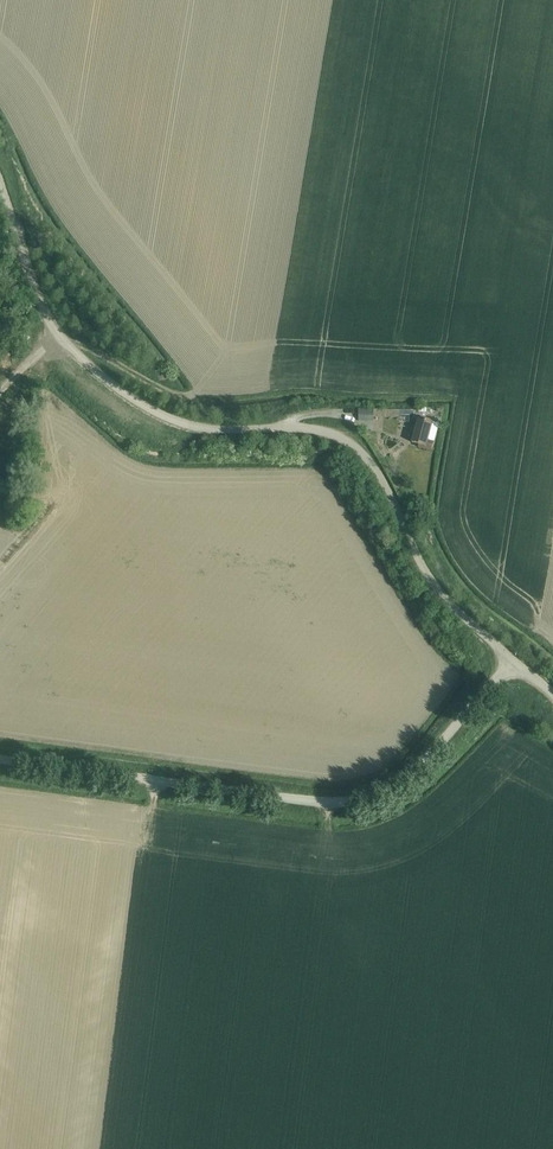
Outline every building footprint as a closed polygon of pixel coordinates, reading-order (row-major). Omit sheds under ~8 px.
[(374,411),(359,411),(359,422),(374,422),(374,411)] [(402,414),(402,421),(413,422),(413,414),(402,414)] [(419,420),(412,442),(419,444),(418,448),(431,451),(434,441),(439,425),(431,423),(419,420)]
